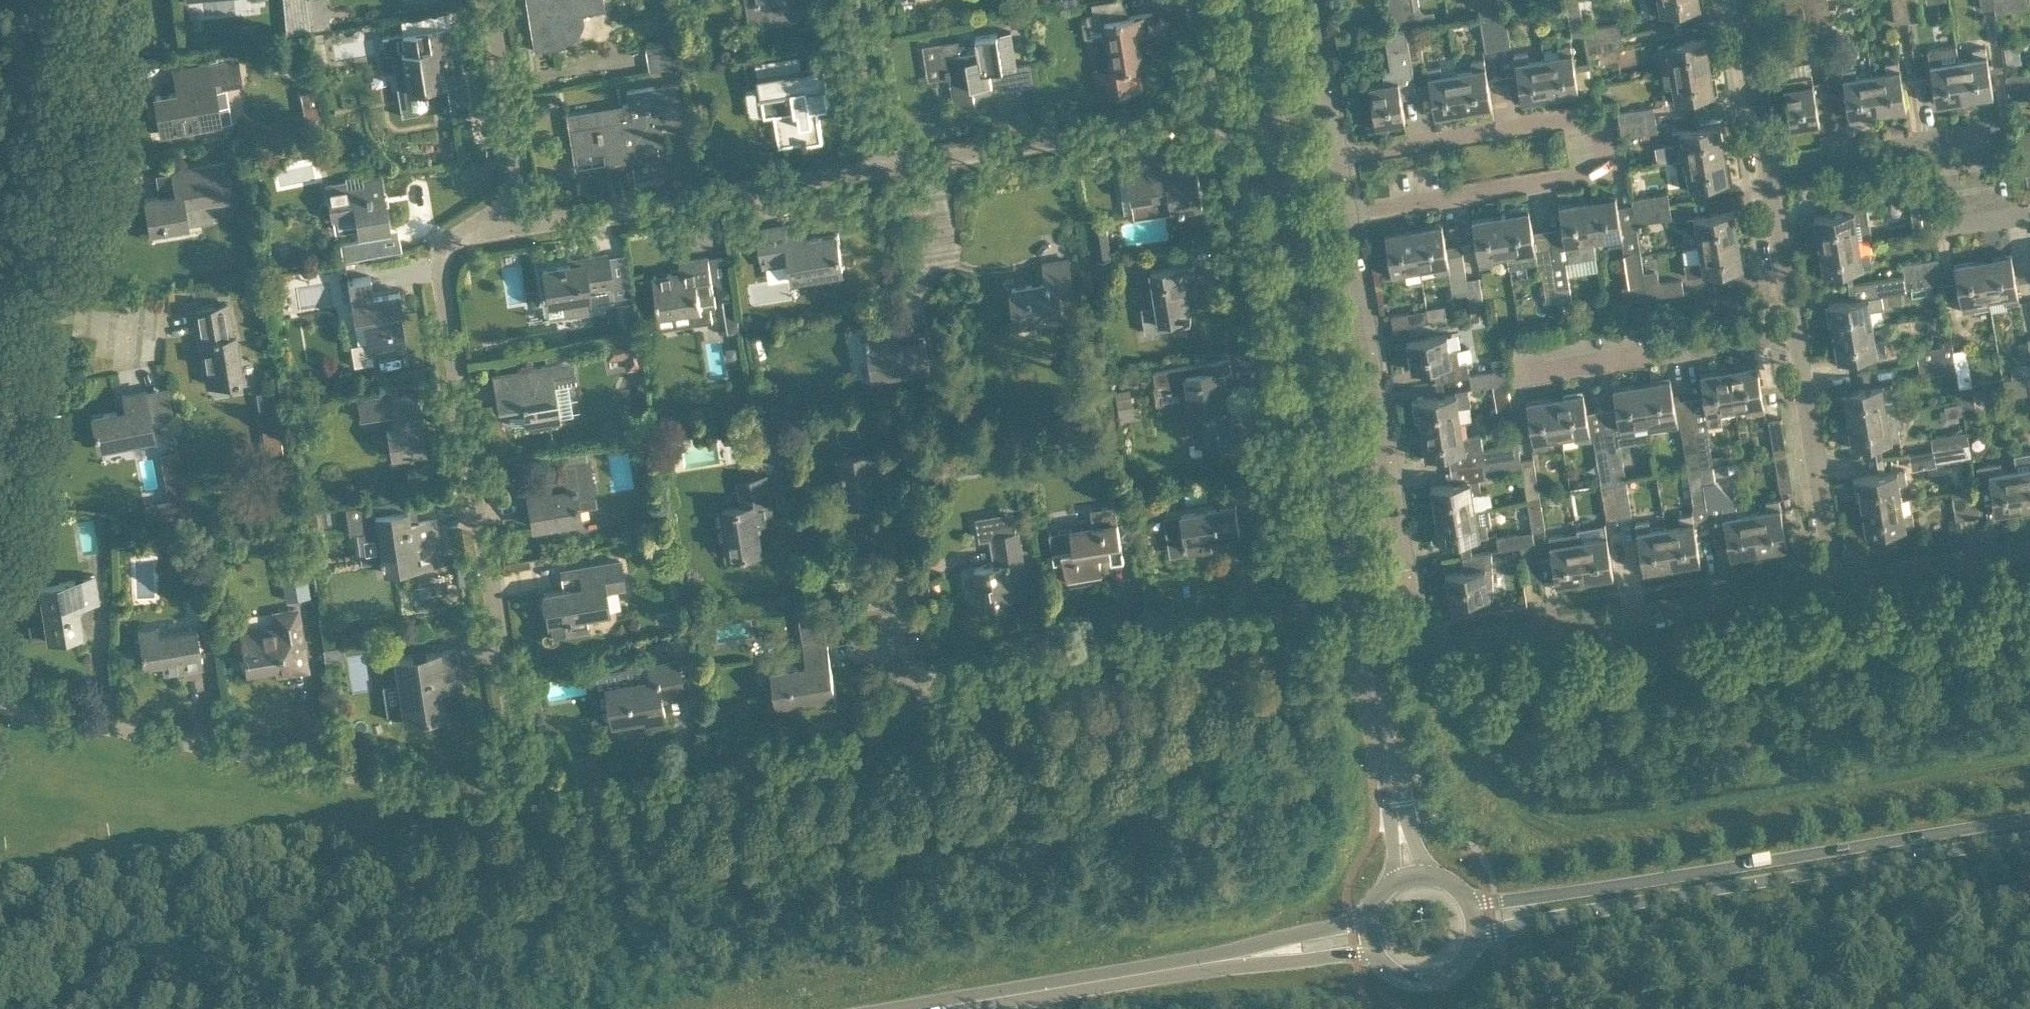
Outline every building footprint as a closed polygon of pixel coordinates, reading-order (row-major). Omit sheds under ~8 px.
[(286,31),(311,28),(307,0),(283,0),(286,31)] [(311,28),(329,26),(328,15),(318,17),(316,0),(307,0),(311,28)] [(535,49),(554,46),(565,44),(564,41),(571,40),(573,38),(576,36),(578,33),(579,31),(581,28),(582,25),(583,22),(583,21),(582,13),(593,12),(592,9),(605,7),(604,0),(527,0),(535,49)] [(757,1),(749,2),(753,25),(779,20),(799,17),(796,0),(757,0),(757,1)] [(1406,26),(1401,0),(1388,0),(1393,28),(1406,26)] [(1406,26),(1418,24),(1416,7),(1419,7),(1419,0),(1401,0),(1406,26)] [(1480,14),(1492,12),(1490,0),(1478,0),(1480,14)] [(1492,12),(1505,10),(1503,0),(1490,0),(1492,12)] [(1567,0),(1572,34),(1585,32),(1584,27),(1580,0),(1567,0)] [(1651,1),(1653,13),(1662,11),(1673,10),(1679,9),(1682,8),(1701,5),(1701,4),(1704,3),(1704,0),(1651,0),(1651,1)] [(1907,19),(1904,0),(1892,0),(1895,21),(1907,19)] [(1920,17),(1917,0),(1904,0),(1907,19),(1920,17)] [(2029,6),(2029,0),(1994,0),(1995,5),(1996,12),(2029,6)] [(1093,11),(1087,12),(1088,18),(1089,25),(1101,23),(1100,20),(1098,10),(1093,11)] [(1505,10),(1492,12),(1498,46),(1510,44),(1505,10)] [(1113,63),(1094,67),(1098,95),(1131,89),(1128,68),(1144,65),(1139,35),(1157,32),(1153,11),(1135,14),(1130,15),(1105,19),(1109,38),(1113,63)] [(1492,12),(1480,14),(1486,48),(1498,46),(1492,12)] [(1024,13),(1009,15),(1011,25),(1025,23),(1024,13)] [(665,22),(661,28),(662,35),(662,36),(675,34),(673,20),(665,22)] [(1620,21),(1584,27),(1585,32),(1586,39),(1622,33),(1620,21)] [(416,30),(383,35),(386,53),(393,52),(398,84),(423,80),(427,107),(467,100),(463,72),(441,75),(437,51),(459,47),(455,23),(435,27),(416,30)] [(1411,60),(1423,58),(1418,24),(1406,26),(1407,33),(1409,47),(1411,60)] [(1393,28),(1385,30),(1386,37),(1407,33),(1406,26),(1393,28)] [(323,31),(311,33),(313,42),(325,40),(323,31)] [(958,38),(940,41),(945,68),(946,68),(948,76),(950,75),(954,101),(974,98),(974,93),(972,85),(977,84),(978,92),(994,89),(1019,85),(1015,63),(1010,31),(997,33),(976,36),(977,42),(960,45),(958,38)] [(1622,33),(1586,39),(1588,51),(1624,46),(1622,33)] [(1710,64),(1705,36),(1707,36),(1706,35),(1658,43),(1660,56),(1670,54),(1673,70),(1710,64)] [(646,46),(645,46),(649,70),(681,64),(677,41),(676,41),(646,46)] [(1580,91),(1576,71),(1572,43),(1558,45),(1559,54),(1545,57),(1551,94),(1578,90),(1578,91),(1580,91)] [(1957,44),(1928,48),(1934,83),(1937,102),(1938,102),(1938,101),(1965,97),(1959,57),(1957,44)] [(1994,93),(1990,74),(1986,45),(1973,47),(1974,55),(1959,57),(1965,97),(1992,92),(1993,94),(1994,93)] [(1371,83),(1370,83),(1377,124),(1378,124),(1378,123),(1404,118),(1405,120),(1406,119),(1402,97),(1401,89),(1415,87),(1415,89),(1416,88),(1411,60),(1409,47),(1393,50),(1397,71),(1385,73),(1386,82),(1371,85),(1371,83)] [(1529,59),(1527,50),(1515,52),(1519,81),(1522,100),(1524,100),(1523,99),(1551,94),(1545,57),(1529,59)] [(176,91),(155,94),(162,132),(181,129),(220,122),(220,121),(214,87),(225,85),(242,82),(237,55),(232,56),(231,51),(219,53),(216,57),(217,62),(210,63),(194,65),(175,69),(175,70),(183,68),(186,89),(178,90),(176,91)] [(1492,105),(1489,85),(1484,57),(1471,60),(1473,68),(1458,71),(1464,108),(1491,104),(1491,105),(1492,105)] [(1907,107),(1904,88),(1899,59),(1886,61),(1887,69),(1872,71),(1878,110),(1906,106),(1906,107),(1907,107)] [(822,63),(758,73),(765,114),(775,112),(780,143),(804,139),(804,144),(809,144),(808,142),(823,139),(819,116),(817,106),(829,104),(826,82),(822,63)] [(1443,73),(1441,64),(1427,67),(1432,95),(1436,114),(1437,114),(1437,113),(1464,108),(1458,71),(1443,73)] [(1714,91),(1710,64),(1673,70),(1675,85),(1666,87),(1668,100),(1716,92),(1716,91),(1714,91)] [(1857,74),(1855,66),(1842,68),(1850,116),(1851,116),(1851,115),(1878,110),(1872,71),(1857,74)] [(2029,83),(2029,70),(2006,74),(2008,86),(2029,83)] [(1820,121),(1817,102),(1812,73),(1783,77),(1791,126),(1792,126),(1792,124),(1819,120),(1819,121),(1820,121)] [(588,124),(568,127),(574,160),(577,159),(576,154),(575,149),(602,145),(603,149),(604,154),(618,152),(622,151),(622,148),(635,146),(637,158),(639,169),(638,169),(638,170),(667,166),(661,124),(687,120),(681,81),(654,85),(626,89),(628,103),(622,104),(596,108),(598,122),(588,124)] [(2029,95),(2029,83),(2008,86),(2010,98),(2029,95)] [(319,88),(300,91),(308,129),(327,126),(319,88)] [(1654,105),(1618,110),(1620,123),(1656,117),(1654,105)] [(1656,117),(1620,123),(1622,135),(1658,129),(1656,117)] [(1724,150),(1720,123),(1721,123),(1721,122),(1701,125),(1672,130),(1674,144),(1684,142),(1687,157),(1724,150)] [(323,133),(288,140),(291,157),(326,150),(323,133)] [(1729,178),(1724,150),(1687,157),(1689,173),(1680,174),(1681,186),(1710,182),(1730,179),(1730,178),(1729,178)] [(1150,165),(1126,169),(1133,211),(1134,217),(1173,211),(1173,209),(1203,204),(1197,167),(1187,169),(1185,159),(1150,165)] [(2020,160),(2022,173),(2027,172),(2029,172),(2029,159),(2020,160)] [(182,191),(145,197),(150,230),(187,223),(187,222),(211,218),(210,213),(232,209),(224,162),(204,165),(191,167),(172,171),(172,172),(178,171),(182,191)] [(346,181),(325,185),(330,217),(333,217),(355,213),(358,227),(359,234),(369,232),(389,229),(380,175),(362,178),(361,173),(345,176),(346,181)] [(1931,209),(1926,181),(1913,184),(1917,211),(1931,209)] [(1668,191),(1632,197),(1633,202),(1634,210),(1670,204),(1668,191)] [(1832,212),(1814,215),(1814,216),(1816,216),(1820,243),(1860,237),(1872,235),(1867,206),(1861,207),(1859,192),(1840,195),(1833,196),(1836,211),(1832,212)] [(1597,198),(1588,199),(1594,238),(1608,235),(1609,244),(1622,242),(1624,252),(1623,253),(1627,284),(1628,285),(1645,282),(1643,271),(1644,270),(1637,231),(1636,222),(1621,225),(1619,213),(1618,205),(1616,193),(1615,194),(1615,195),(1597,198)] [(1566,242),(1551,244),(1560,299),(1572,297),(1569,277),(1568,272),(1566,259),(1595,254),(1597,254),(1594,238),(1588,199),(1561,204),(1561,202),(1559,203),(1561,214),(1563,222),(1563,225),(1566,242)] [(1510,212),(1501,213),(1507,252),(1510,266),(1537,261),(1538,266),(1541,266),(1544,281),(1547,301),(1560,299),(1554,264),(1554,261),(1551,244),(1550,240),(1535,243),(1533,230),(1529,208),(1528,208),(1528,204),(1509,207),(1510,212)] [(1670,204),(1634,210),(1636,222),(1672,217),(1670,204)] [(1738,237),(1734,210),(1735,210),(1735,209),(1686,217),(1689,230),(1698,228),(1701,243),(1738,237)] [(1507,252),(1501,213),(1474,218),(1474,217),(1472,217),(1476,237),(1481,265),(1493,263),(1491,255),(1507,252)] [(1105,216),(1087,219),(1093,259),(1111,256),(1105,216)] [(1223,216),(1209,218),(1212,233),(1225,231),(1223,216)] [(1441,223),(1414,228),(1420,266),(1435,263),(1437,272),(1449,270),(1453,293),(1468,290),(1469,290),(1467,277),(1462,250),(1447,253),(1447,250),(1446,244),(1446,241),(1442,222),(1441,222),(1441,223)] [(787,224),(758,229),(761,249),(764,264),(790,260),(793,276),(823,271),(843,268),(843,270),(858,268),(855,248),(840,250),(840,248),(837,234),(807,239),(790,241),(787,224)] [(1387,231),(1386,231),(1389,254),(1390,260),(1394,280),(1406,277),(1412,284),(1423,282),(1420,266),(1414,228),(1387,232),(1387,231)] [(378,236),(340,242),(343,260),(372,254),(381,252),(378,236)] [(1694,261),(1684,262),(1687,275),(1696,274),(1744,265),(1744,264),(1743,265),(1738,237),(1701,243),(1704,259),(1694,261)] [(1862,252),(1860,237),(1820,243),(1825,271),(1823,271),(1823,272),(1872,264),(1870,251),(1862,252)] [(543,271),(537,271),(540,288),(546,287),(548,301),(565,299),(567,314),(591,310),(590,302),(613,299),(611,285),(612,284),(610,272),(607,252),(580,257),(581,261),(572,263),(543,268),(543,271)] [(1992,256),(1983,258),(1990,297),(1991,305),(1992,309),(2007,307),(2006,302),(2019,300),(2018,293),(2016,281),(2015,274),(2011,252),(2010,252),(2011,253),(1992,256)] [(673,272),(653,275),(656,295),(659,314),(677,311),(693,309),(695,321),(713,318),(710,304),(716,303),(715,296),(713,286),(712,275),(708,256),(679,260),(680,265),(681,270),(673,272)] [(1938,256),(1903,262),(1905,274),(1940,268),(1938,256)] [(1047,281),(1012,287),(1015,306),(1018,320),(1062,313),(1061,307),(1076,305),(1072,278),(1068,258),(1044,262),(1047,281)] [(1110,258),(1093,260),(1095,276),(1112,273),(1110,258)] [(1956,261),(1955,261),(1958,284),(1959,290),(1963,310),(1976,307),(1991,305),(1990,297),(1983,258),(1956,262),(1956,261)] [(1091,261),(1081,262),(1084,288),(1095,287),(1091,261)] [(1157,303),(1141,306),(1146,330),(1173,326),(1172,318),(1192,315),(1191,312),(1190,312),(1187,292),(1185,284),(1186,284),(1196,282),(1192,262),(1173,266),(1151,269),(1157,303)] [(1644,270),(1643,271),(1647,296),(1648,297),(1659,295),(1684,291),(1682,278),(1662,281),(1660,282),(1657,268),(1644,270)] [(1940,268),(1905,274),(1907,286),(1942,281),(1940,268)] [(347,278),(342,279),(344,294),(350,293),(350,296),(351,300),(354,319),(359,318),(365,317),(368,340),(350,343),(354,364),(373,361),(371,347),(404,341),(399,310),(403,309),(400,290),(398,290),(398,292),(375,296),(371,274),(352,277),(347,278)] [(1467,277),(1469,290),(1468,290),(1472,312),(1473,312),(1485,310),(1479,274),(1467,277)] [(1627,284),(1623,284),(1625,300),(1639,297),(1647,296),(1645,282),(1628,285),(1627,284)] [(1848,299),(1828,302),(1829,303),(1830,303),(1834,330),(1874,324),(1872,308),(1879,307),(1884,307),(1881,293),(1877,294),(1848,299)] [(1647,296),(1639,297),(1641,309),(1649,307),(1650,307),(1648,297),(1647,296)] [(735,298),(724,300),(729,329),(740,328),(735,298)] [(215,304),(195,307),(208,383),(227,379),(241,377),(234,333),(231,333),(226,302),(215,304)] [(1394,326),(1413,322),(1429,320),(1427,307),(1391,314),(1394,326)] [(748,314),(740,315),(742,327),(755,326),(754,318),(748,314)] [(635,315),(623,317),(625,331),(637,329),(635,315)] [(896,320),(866,325),(869,345),(874,374),(929,365),(928,355),(924,336),(923,336),(923,339),(900,343),(896,320)] [(1877,339),(1874,324),(1834,330),(1839,358),(1838,358),(1838,359),(1886,351),(1884,338),(1877,339)] [(1427,336),(1407,339),(1407,340),(1408,340),(1413,367),(1411,367),(1412,368),(1434,365),(1441,363),(1443,378),(1470,374),(1467,358),(1472,357),(1470,345),(1458,347),(1449,349),(1447,334),(1448,334),(1448,333),(1427,336)] [(638,334),(604,340),(605,343),(607,359),(620,357),(625,356),(627,369),(643,365),(638,334)] [(1952,342),(1916,348),(1919,361),(1955,355),(1954,348),(1952,342)] [(569,345),(544,349),(546,360),(570,355),(569,345)] [(1966,346),(1954,348),(1955,355),(1955,356),(1957,367),(1956,367),(1959,385),(1972,383),(1966,346)] [(1955,355),(1919,361),(1921,373),(1956,367),(1957,367),(1955,356),(1955,355)] [(1504,356),(1492,358),(1494,370),(1494,371),(1506,369),(1504,356)] [(1203,362),(1154,370),(1156,384),(1157,390),(1168,388),(1168,390),(1173,389),(1172,387),(1179,386),(1179,387),(1184,386),(1184,385),(1189,385),(1189,386),(1191,400),(1192,405),(1195,419),(1194,419),(1195,420),(1196,428),(1207,426),(1210,427),(1212,435),(1232,432),(1226,401),(1224,387),(1233,386),(1229,357),(1203,362)] [(532,366),(492,373),(493,380),(497,404),(507,403),(510,424),(525,421),(545,418),(559,416),(554,384),(567,382),(576,381),(572,359),(550,363),(532,366)] [(1765,410),(1757,362),(1756,362),(1757,363),(1729,368),(1735,406),(1751,404),(1752,412),(1765,410)] [(1735,406),(1729,368),(1702,372),(1702,371),(1701,371),(1705,399),(1708,419),(1693,422),(1698,453),(1701,466),(1713,464),(1707,428),(1710,427),(1709,425),(1722,423),(1719,409),(1735,406)] [(1494,370),(1470,374),(1472,387),(1488,384),(1493,383),(1494,383),(1508,381),(1506,369),(1494,371),(1494,370)] [(2025,375),(2007,377),(2009,395),(2027,392),(2025,375)] [(288,376),(277,377),(278,388),(289,387),(288,376)] [(1670,377),(1642,382),(1649,420),(1650,430),(1665,427),(1678,425),(1681,424),(1693,422),(1690,401),(1680,403),(1679,398),(1679,397),(1674,397),(1673,392),(1671,376),(1669,376),(1670,377)] [(1865,385),(1843,389),(1843,390),(1844,390),(1849,417),(1888,411),(1886,395),(1893,394),(1891,381),(1871,384),(1865,385)] [(1649,420),(1642,382),(1615,386),(1615,385),(1614,385),(1622,434),(1635,432),(1633,423),(1649,420)] [(1972,383),(1959,385),(1962,400),(1964,412),(1967,429),(1967,432),(1980,430),(1972,383)] [(1417,398),(1413,399),(1416,419),(1421,418),(1423,427),(1460,420),(1458,405),(1467,404),(1471,403),(1468,386),(1456,388),(1456,392),(1445,394),(1439,395),(1436,395),(1417,398)] [(1130,388),(1115,391),(1117,406),(1132,403),(1130,388)] [(126,408),(92,415),(98,446),(118,442),(154,435),(149,409),(145,389),(123,393),(126,408)] [(1592,439),(1587,410),(1584,390),(1583,390),(1583,392),(1556,396),(1562,435),(1576,432),(1578,441),(1592,439)] [(389,395),(357,400),(359,416),(384,412),(387,411),(390,411),(392,421),(388,421),(386,421),(386,424),(391,455),(406,452),(426,449),(417,391),(397,394),(389,395)] [(1562,435),(1556,396),(1528,401),(1528,399),(1527,399),(1530,419),(1535,448),(1547,446),(1546,437),(1562,435)] [(1962,400),(1945,403),(1947,415),(1964,412),(1962,400)] [(1888,411),(1849,417),(1853,444),(1852,445),(1852,446),(1874,442),(1880,441),(1900,438),(1898,425),(1896,409),(1888,411)] [(1775,454),(1788,452),(1782,416),(1769,418),(1775,454)] [(1460,420),(1423,427),(1427,454),(1426,454),(1426,455),(1446,452),(1474,448),(1473,446),(1484,445),(1482,433),(1472,435),(1462,436),(1460,420)] [(920,422),(909,422),(910,440),(921,439),(920,422)] [(279,424),(262,426),(266,452),(283,449),(279,424)] [(1604,428),(1590,430),(1591,434),(1592,439),(1594,438),(1595,446),(1597,458),(1609,456),(1607,444),(1605,435),(1604,428)] [(1967,429),(1931,435),(1933,448),(1969,442),(1967,432),(1967,429)] [(1618,433),(1605,435),(1607,444),(1609,456),(1613,481),(1626,478),(1620,443),(1620,442),(1619,442),(1618,433)] [(1486,461),(1521,455),(1518,442),(1484,448),(1486,461)] [(1969,442),(1933,448),(1935,460),(1971,454),(1969,442)] [(846,486),(835,488),(837,501),(848,500),(848,501),(878,497),(876,482),(881,481),(880,470),(888,469),(885,448),(841,455),(845,481),(846,486)] [(566,487),(528,493),(533,525),(553,522),(580,517),(578,504),(595,501),(588,461),(587,461),(585,449),(563,452),(566,464),(563,465),(566,487)] [(2015,452),(2017,466),(2024,506),(2029,505),(2029,450),(2015,452)] [(1781,489),(1793,487),(1788,452),(1775,454),(1781,489)] [(1698,453),(1686,455),(1688,469),(1701,466),(1698,453)] [(1725,453),(1712,455),(1713,463),(1726,461),(1725,453)] [(1488,473),(1522,467),(1521,458),(1521,455),(1486,461),(1488,473)] [(1527,494),(1540,492),(1534,456),(1521,458),(1522,467),(1527,494)] [(1988,463),(1977,465),(1981,490),(1992,489),(1992,492),(1996,511),(1997,511),(1996,510),(2024,506),(2017,466),(2002,468),(2001,461),(1988,463)] [(1715,479),(1713,464),(1701,466),(1706,500),(1711,529),(1726,526),(1731,555),(1732,555),(1732,554),(1758,549),(1752,512),(1737,514),(1735,500),(1717,479),(1715,479)] [(1694,502),(1706,500),(1701,466),(1688,469),(1694,502)] [(1903,497),(1900,482),(1908,481),(1905,468),(1857,476),(1857,477),(1854,477),(1857,495),(1861,495),(1863,504),(1903,497)] [(1097,473),(1094,478),(1095,483),(1099,486),(1104,485),(1107,481),(1106,476),(1102,473),(1097,473)] [(724,510),(713,511),(718,540),(724,539),(728,539),(730,554),(736,553),(740,552),(760,549),(756,521),(772,518),(765,475),(745,478),(741,479),(745,503),(723,507),(724,510)] [(1451,482),(1431,485),(1431,486),(1432,486),(1437,513),(1475,507),(1472,492),(1480,491),(1478,477),(1451,482)] [(1619,515),(1632,513),(1626,478),(1613,481),(1619,515)] [(1607,517),(1619,515),(1613,481),(1601,482),(1607,517)] [(1957,518),(1981,514),(1977,489),(1953,493),(1957,518)] [(1533,529),(1545,527),(1540,492),(1527,494),(1532,529),(1533,529)] [(406,497),(345,506),(348,532),(377,527),(383,571),(418,566),(417,558),(415,543),(430,541),(432,556),(433,563),(443,562),(437,517),(418,519),(410,521),(406,497)] [(1787,546),(1780,497),(1766,499),(1768,509),(1752,512),(1758,549),(1786,545),(1786,546),(1787,546)] [(1905,513),(1903,497),(1863,504),(1867,531),(1866,531),(1866,532),(1915,525),(1913,511),(1905,513)] [(1070,529),(1049,532),(1054,559),(1064,558),(1067,578),(1103,572),(1100,554),(1110,552),(1112,561),(1124,559),(1121,539),(1118,521),(1129,519),(1127,501),(1091,507),(1094,525),(1070,529)] [(1180,513),(1167,516),(1172,546),(1184,544),(1186,544),(1187,550),(1229,544),(1227,532),(1240,530),(1236,504),(1231,505),(1216,507),(1210,508),(1180,513)] [(1475,507),(1437,513),(1441,541),(1440,541),(1440,542),(1460,539),(1462,539),(1471,537),(1489,535),(1487,522),(1491,521),(1489,505),(1475,507)] [(315,512),(300,514),(302,526),(317,524),(315,512)] [(1701,560),(1697,540),(1693,512),(1680,514),(1681,524),(1666,526),(1672,563),(1699,559),(1700,560),(1701,560)] [(996,562),(975,566),(981,604),(1013,599),(1021,598),(1019,586),(1027,584),(1023,558),(1017,530),(1016,530),(1013,517),(1013,515),(998,518),(997,514),(978,517),(981,537),(991,535),(993,549),(996,562)] [(1649,519),(1636,521),(1639,541),(1640,546),(1644,573),(1665,570),(1664,568),(1664,565),(1672,563),(1666,526),(1651,528),(1649,519)] [(1605,523),(1577,527),(1577,530),(1579,541),(1585,578),(1613,573),(1613,574),(1614,574),(1610,554),(1605,523)] [(128,525),(117,526),(117,536),(129,536),(128,525)] [(1522,544),(1535,542),(1533,529),(1532,529),(1497,535),(1499,548),(1522,544)] [(1562,533),(1549,535),(1551,545),(1552,555),(1553,561),(1554,564),(1557,583),(1558,583),(1559,586),(1577,583),(1576,579),(1585,578),(1579,541),(1577,530),(1562,533)] [(666,536),(647,539),(649,547),(653,551),(668,548),(666,536)] [(1528,580),(1541,577),(1535,542),(1522,544),(1528,580)] [(1494,594),(1492,549),(1464,554),(1466,569),(1445,572),(1445,573),(1446,573),(1451,600),(1450,600),(1450,601),(1494,594)] [(304,559),(280,563),(285,597),(309,594),(307,579),(304,559)] [(563,588),(544,591),(550,632),(567,629),(568,633),(587,629),(588,629),(586,614),(608,610),(604,590),(602,579),(622,576),(619,560),(600,563),(580,566),(583,585),(563,588)] [(95,575),(41,584),(49,636),(81,631),(76,603),(99,600),(95,575)] [(204,597),(195,598),(197,615),(206,614),(204,597)] [(279,627),(242,633),(245,652),(243,653),(244,659),(246,658),(247,668),(274,663),(276,673),(291,670),(307,668),(304,648),(298,608),(276,612),(279,627)] [(807,663),(771,669),(777,703),(836,693),(828,642),(823,609),(799,613),(804,646),(805,650),(807,663)] [(139,637),(135,637),(136,648),(140,647),(143,664),(161,661),(163,673),(203,666),(200,646),(196,625),(159,631),(157,624),(138,627),(139,637)] [(456,647),(395,656),(399,682),(404,715),(404,719),(442,713),(438,687),(462,684),(461,682),(457,682),(456,672),(460,671),(456,647)] [(652,663),(590,674),(590,675),(593,674),(601,718),(598,718),(598,720),(614,717),(614,718),(615,721),(615,720),(648,715),(649,720),(649,721),(667,718),(663,700),(662,693),(683,689),(684,694),(685,694),(679,659),(652,664),(652,663)]
